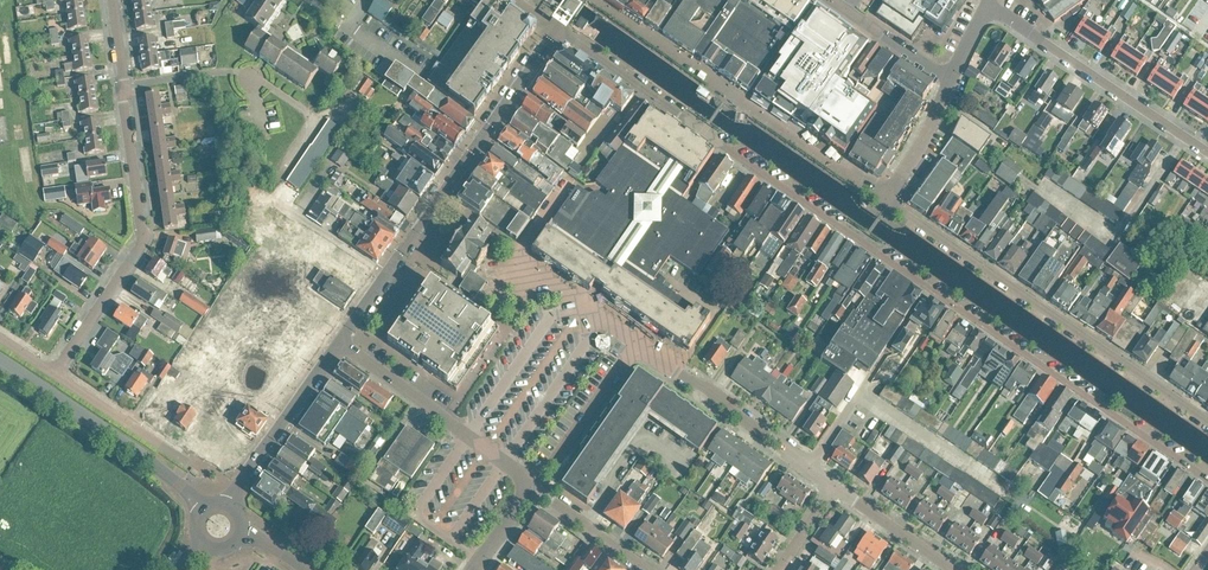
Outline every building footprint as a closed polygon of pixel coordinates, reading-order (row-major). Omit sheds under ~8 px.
[(55,11),(54,0),(47,0),(49,12),(55,11)] [(60,1),(62,14),(83,11),(82,0),(69,0),(60,1)] [(192,7),(203,15),(216,0),(198,0),(192,7)] [(239,5),(245,9),(250,3),(245,0),(243,0),(239,5)] [(266,33),(286,4),(280,0),(259,0),(245,20),(258,30),(245,50),(264,63),(304,91),(318,71),(331,80),(342,65),(321,51),(311,65),(278,42),(266,33)] [(382,24),(386,18),(392,9),(379,0),(377,0),(367,15),(381,24),(382,24)] [(450,0),(435,0),(437,2),(423,22),(431,28),(450,0)] [(501,79),(519,55),(518,54),(535,31),(512,14),(513,12),(496,0),(487,0),(427,83),(472,116),(472,117),(473,116),(474,117),(501,79)] [(485,0),(455,0),(453,2),(465,9),(469,4),(474,7),(473,8),(478,12),(485,0)] [(645,0),(609,0),(642,23),(648,15),(643,11),(649,3),(645,0)] [(676,4),(670,0),(661,0),(645,24),(657,33),(676,4)] [(693,56),(727,8),(732,0),(688,0),(662,36),(693,57),(693,56)] [(734,13),(701,61),(701,62),(719,74),(718,74),(740,89),(741,88),(748,93),(806,9),(793,0),(743,0),(734,13)] [(956,13),(954,12),(962,0),(887,0),(876,17),(911,40),(922,23),(924,22),(926,23),(942,34),(956,13)] [(1054,24),(1085,1),(1088,3),(1090,0),(1036,0),(1054,24)] [(1127,23),(1137,8),(1130,4),(1121,18),(1127,23)] [(701,61),(734,13),(727,8),(693,56),(701,61)] [(1169,18),(1173,12),(1169,9),(1165,15),(1169,18)] [(83,11),(62,14),(64,27),(85,24),(83,11)] [(1173,21),(1177,15),(1173,12),(1169,18),(1173,21)] [(444,13),(440,19),(450,26),(454,20),(444,13)] [(764,79),(752,96),(771,109),(773,111),(791,123),(804,104),(821,79),(830,66),(833,61),(831,60),(835,55),(834,54),(850,35),(834,23),(833,25),(816,13),(792,45),(790,43),(764,79)] [(1087,45),(1097,31),(1088,25),(1092,18),(1087,14),(1081,23),(1083,23),(1074,37),(1087,45)] [(389,30),(392,25),(394,23),(386,18),(382,24),(381,24),(389,30)] [(583,32),(587,25),(585,23),(581,20),(576,27),(583,32)] [(1175,29),(1166,22),(1162,28),(1164,29),(1156,41),(1151,41),(1152,54),(1159,53),(1159,52),(1175,29)] [(85,24),(64,27),(66,39),(87,36),(85,24)] [(398,29),(392,25),(389,30),(408,41),(411,37),(398,29)] [(58,29),(51,30),(53,45),(60,44),(58,29)] [(429,33),(423,29),(416,39),(422,44),(429,33)] [(1097,31),(1087,45),(1100,54),(1109,40),(1110,41),(1115,33),(1110,30),(1106,37),(1097,31)] [(804,104),(791,123),(805,132),(806,130),(807,131),(806,132),(817,140),(818,138),(819,139),(819,140),(828,146),(843,157),(857,138),(854,136),(874,108),(865,102),(870,95),(857,86),(853,93),(852,93),(842,85),(850,74),(848,73),(867,46),(851,34),(850,35),(834,54),(835,55),(831,60),(833,61),(830,66),(821,79),(804,104)] [(87,36),(66,39),(68,53),(89,50),(87,36)] [(199,65),(197,48),(159,52),(157,37),(138,39),(142,71),(199,65)] [(1183,37),(1179,42),(1185,46),(1189,41),(1183,37)] [(1123,69),(1133,55),(1124,49),(1129,42),(1123,38),(1118,47),(1118,48),(1110,60),(1123,69)] [(416,40),(413,44),(421,49),(438,59),(440,54),(421,43),(416,40)] [(853,73),(849,79),(849,80),(857,85),(861,79),(863,80),(881,54),(870,46),(870,48),(852,72),(853,73)] [(999,71),(1010,54),(999,47),(992,57),(990,56),(986,61),(989,63),(988,64),(981,75),(985,77),(994,84),(1001,73),(999,71)] [(621,114),(633,98),(603,77),(565,49),(553,65),(585,88),(591,92),(591,93),(598,98),(593,106),(604,114),(609,107),(621,114)] [(1207,59),(1207,56),(1204,53),(1201,57),(1200,56),(1193,67),(1200,71),(1207,59)] [(881,54),(860,84),(862,86),(869,77),(877,82),(892,62),(881,54)] [(1133,55),(1123,69),(1136,78),(1145,65),(1146,66),(1152,57),(1147,54),(1142,61),(1133,55)] [(378,71),(375,75),(384,81),(387,79),(389,80),(383,89),(397,99),(403,90),(412,96),(413,96),(432,110),(466,134),(473,123),(458,112),(447,103),(444,101),(385,60),(384,63),(378,71)] [(1023,84),(1026,79),(1035,67),(1024,60),(1006,86),(1013,90),(1019,81),(1023,84)] [(1159,93),(1169,79),(1160,73),(1165,66),(1160,62),(1154,71),(1155,71),(1146,85),(1159,93)] [(890,79),(889,80),(922,103),(934,86),(924,79),(901,63),(890,79)] [(602,112),(593,106),(598,98),(591,93),(591,92),(585,88),(583,90),(552,67),(543,79),(543,80),(584,113),(596,122),(602,112)] [(92,69),(71,72),(73,85),(94,82),(92,69)] [(361,73),(350,89),(355,92),(364,79),(366,76),(361,73)] [(1044,104),(1052,91),(1051,90),(1057,82),(1046,74),(1035,91),(1028,102),(1035,107),(1039,101),(1044,104)] [(1169,79),(1159,93),(1172,102),(1181,89),(1182,90),(1188,81),(1183,78),(1178,85),(1169,79)] [(363,97),(372,85),(364,79),(355,92),(363,97)] [(596,122),(584,113),(543,80),(532,94),(562,117),(578,129),(586,135),(596,122)] [(94,82),(73,85),(74,98),(95,95),(94,82)] [(985,97),(990,90),(978,82),(973,89),(985,97)] [(895,102),(900,94),(886,84),(881,92),(895,102)] [(177,94),(189,93),(188,85),(177,86),(177,94)] [(1005,101),(1012,92),(1001,85),(995,94),(1005,101)] [(1196,117),(1205,103),(1196,97),(1201,90),(1196,86),(1190,95),(1191,95),(1182,109),(1196,117)] [(705,100),(709,95),(700,89),(696,94),(705,100)] [(1068,89),(1051,115),(1066,125),(1072,116),(1071,115),(1082,99),(1068,89)] [(95,95),(74,98),(76,111),(97,108),(95,95)] [(421,128),(429,134),(431,132),(436,136),(437,137),(455,150),(464,136),(432,114),(429,114),(432,110),(412,96),(405,107),(424,121),(420,127),(421,128)] [(906,97),(873,146),(891,158),(924,109),(906,97)] [(546,128),(555,116),(530,98),(521,110),(546,128)] [(616,154),(651,111),(638,102),(600,151),(606,156),(611,150),(616,154)] [(1196,117),(1207,125),(1207,104),(1205,103),(1196,117)] [(1097,131),(1107,115),(1093,106),(1083,122),(1078,130),(1085,135),(1091,127),(1097,131)] [(253,107),(245,118),(263,130),(271,119),(253,107)] [(97,108),(76,111),(78,123),(99,120),(97,108)] [(538,144),(534,149),(545,157),(566,172),(579,154),(559,139),(559,138),(521,111),(509,128),(530,143),(532,140),(538,144)] [(710,321),(653,282),(669,259),(697,278),(728,233),(681,200),(713,154),(698,144),(697,145),(695,144),(693,142),(694,141),(651,111),(621,154),(620,153),(595,184),(609,195),(605,200),(597,194),(588,197),(577,188),(546,232),(544,230),(530,249),(533,251),(532,254),(589,293),(594,285),(597,287),(604,292),(602,294),(687,353),(710,321)] [(62,128),(72,127),(70,112),(60,113),(62,128)] [(1035,127),(1044,133),(1045,133),(1053,121),(1043,114),(1035,127)] [(869,142),(884,121),(876,115),(861,136),(869,142)] [(995,129),(998,123),(987,117),(984,123),(995,129)] [(245,118),(238,129),(256,141),(263,130),(245,118)] [(99,120),(78,123),(80,136),(101,133),(99,120)] [(951,140),(976,157),(978,159),(991,140),(990,140),(961,120),(960,120),(956,129),(951,137),(952,137),(951,140)] [(325,128),(337,136),(341,130),(329,122),(325,128)] [(1096,143),(1079,168),(1085,173),(1100,151),(1114,160),(1122,148),(1119,146),(1130,131),(1118,122),(1106,139),(1108,140),(1102,147),(1096,143)] [(577,148),(585,138),(568,125),(560,136),(577,148)] [(435,180),(443,167),(385,126),(378,135),(383,139),(409,157),(407,160),(435,180)] [(1038,142),(1044,133),(1035,127),(1027,137),(1021,146),(1031,152),(1038,142)] [(333,142),(337,136),(325,128),(321,134),(333,142)] [(444,165),(455,150),(437,137),(431,132),(429,134),(421,128),(417,135),(410,130),(404,138),(425,154),(427,151),(429,153),(428,153),(444,165)] [(1063,153),(1077,132),(1070,128),(1061,141),(1061,142),(1057,149),(1063,153)] [(238,129),(231,139),(249,151),(256,141),(238,129)] [(1009,139),(995,129),(992,133),(1006,143),(1009,139)] [(532,151),(534,149),(527,144),(527,143),(508,130),(499,143),(502,146),(501,146),(550,180),(548,184),(553,188),(563,173),(532,151)] [(1020,148),(1027,137),(1016,130),(1008,141),(1020,148)] [(101,133),(80,136),(82,149),(103,146),(101,133)] [(329,148),(333,142),(321,134),(317,140),(329,148)] [(167,149),(176,149),(177,138),(167,138),(167,149)] [(231,139),(224,150),(241,162),(249,151),(231,139)] [(324,155),(329,148),(317,140),(313,147),(324,155)] [(975,158),(976,157),(951,140),(939,158),(940,158),(940,157),(944,160),(942,163),(940,165),(938,163),(911,200),(914,202),(910,207),(925,217),(943,192),(947,194),(949,196),(962,178),(961,177),(975,157),(975,158)] [(861,142),(849,160),(874,177),(878,179),(881,178),(886,171),(892,163),(861,142)] [(1139,148),(1130,161),(1141,169),(1145,163),(1150,167),(1161,151),(1150,144),(1145,152),(1139,148)] [(324,155),(313,147),(312,148),(311,148),(308,152),(320,160),(323,155),(324,155)] [(343,170),(353,156),(340,147),(330,161),(343,170)] [(547,199),(550,194),(539,187),(542,183),(496,148),(489,157),(536,191),(547,199)] [(316,166),(320,160),(308,152),(304,158),(316,166)] [(419,201),(433,182),(394,155),(391,159),(402,167),(392,181),(397,184),(396,186),(419,201)] [(1080,165),(1084,160),(1079,157),(1075,162),(1080,165)] [(312,172),(316,166),(304,158),(300,164),(312,172)] [(705,207),(733,168),(718,158),(698,187),(700,188),(696,200),(705,207)] [(536,215),(547,199),(509,172),(508,173),(488,159),(477,173),(536,215)] [(217,160),(209,171),(227,183),(235,172),(217,160)] [(1012,186),(1022,171),(1007,160),(997,175),(1012,186)] [(991,170),(979,161),(974,167),(986,177),(991,170)] [(583,171),(573,163),(568,170),(578,178),(583,171)] [(79,168),(74,168),(77,185),(88,183),(88,180),(107,177),(105,164),(79,168)] [(308,178),(312,172),(300,164),(296,170),(308,178)] [(1185,184),(1193,172),(1180,164),(1173,175),(1171,173),(1164,183),(1170,187),(1176,178),(1182,183),(1185,184)] [(57,166),(41,169),(42,178),(58,176),(57,166)] [(386,178),(389,173),(379,166),(376,171),(386,178)] [(1049,181),(1057,170),(1051,166),(1043,177),(1049,181)] [(304,184),(308,178),(296,170),(292,176),(304,184)] [(1055,185),(1063,174),(1057,170),(1049,181),(1055,185)] [(209,171),(202,182),(220,194),(227,183),(209,171)] [(1135,171),(1127,182),(1139,190),(1149,176),(1142,171),(1140,174),(1135,171)] [(1197,192),(1205,181),(1193,172),(1185,184),(1182,183),(1177,191),(1182,195),(1188,186),(1194,191),(1197,192)] [(347,185),(349,182),(345,180),(346,179),(337,173),(329,184),(338,190),(343,183),(347,185)] [(529,224),(536,215),(477,173),(471,182),(494,199),(506,207),(529,224)] [(1061,189),(1069,178),(1063,174),(1055,185),(1061,189)] [(407,220),(418,203),(392,186),(393,183),(381,175),(374,186),(386,193),(381,201),(389,206),(388,207),(407,220)] [(299,190),(304,184),(292,176),(288,182),(299,190)] [(740,217),(760,187),(747,178),(727,209),(740,217)] [(1067,193),(1075,182),(1071,179),(1069,178),(1061,189),(1067,193)] [(1201,207),(1206,199),(1207,200),(1207,183),(1205,181),(1197,192),(1194,191),(1188,200),(1194,203),(1201,207)] [(202,182),(195,193),(213,205),(220,194),(202,182)] [(516,242),(529,224),(506,207),(494,199),(471,182),(457,202),(499,231),(499,229),(507,235),(506,236),(516,242)] [(1073,197),(1081,186),(1078,184),(1075,182),(1067,193),(1073,197)] [(1124,189),(1134,196),(1138,190),(1128,183),(1124,189)] [(92,192),(91,184),(74,186),(77,208),(91,206),(93,215),(106,213),(105,205),(111,204),(110,189),(92,192)] [(325,192),(335,200),(341,192),(330,185),(325,192)] [(1079,201),(1087,190),(1081,186),(1073,197),(1079,201)] [(49,203),(66,200),(64,189),(43,192),(45,204),(49,203)] [(754,225),(756,222),(757,223),(774,196),(763,189),(745,215),(747,216),(744,219),(751,224),(752,225),(753,224),(754,225)] [(1006,189),(1000,197),(1008,203),(1018,198),(1006,189)] [(1130,202),(1134,196),(1124,189),(1120,195),(1130,202)] [(1085,205),(1093,194),(1087,190),(1079,201),(1085,205)] [(350,210),(335,200),(325,192),(307,217),(315,223),(324,210),(336,219),(338,216),(344,220),(350,210)] [(195,193),(188,204),(205,216),(213,205),(195,193)] [(376,217),(399,232),(406,222),(367,197),(368,196),(363,193),(356,203),(361,206),(376,217)] [(1155,205),(1161,197),(1155,193),(1149,201),(1155,205)] [(963,205),(949,196),(947,194),(929,220),(945,231),(958,211),(960,209),(963,205)] [(1031,208),(1038,198),(1032,194),(1025,204),(1031,208)] [(1091,209),(1098,198),(1093,194),(1085,205),(1091,209)] [(1126,207),(1130,202),(1120,195),(1116,201),(1126,207)] [(985,229),(988,231),(999,215),(1008,203),(1000,197),(998,196),(977,226),(974,224),(970,225),(959,240),(972,249),(985,229)] [(751,224),(733,249),(744,257),(754,243),(762,249),(770,237),(771,238),(791,208),(777,198),(770,208),(771,209),(757,228),(752,225),(751,224)] [(1036,213),(1044,203),(1038,198),(1031,208),(1034,211),(1036,213)] [(1096,212),(1104,201),(1098,198),(1091,209),(1096,212)] [(1206,199),(1201,208),(1203,210),(1198,217),(1203,220),(1207,212),(1206,211),(1207,208),(1207,200),(1206,199)] [(700,214),(705,207),(696,200),(691,207),(700,214)] [(1102,217),(1110,205),(1104,201),(1096,212),(1102,217)] [(1122,213),(1126,207),(1116,201),(1112,207),(1116,209),(1122,213)] [(1042,217),(1049,207),(1044,203),(1036,213),(1042,217)] [(1116,209),(1112,207),(1110,205),(1102,217),(1108,220),(1116,209)] [(1048,221),(1055,211),(1049,207),(1042,217),(1048,221)] [(783,246),(803,216),(791,208),(771,238),(770,237),(762,249),(759,254),(771,261),(782,245),(783,246)] [(958,211),(945,231),(957,238),(971,217),(971,216),(974,211),(970,208),(967,213),(960,209),(958,211)] [(1114,224),(1122,213),(1116,209),(1108,220),(1114,224)] [(385,252),(394,240),(362,218),(350,210),(344,220),(349,224),(347,226),(348,227),(385,252)] [(1042,217),(1036,213),(1034,211),(1027,220),(1025,223),(1033,228),(1047,239),(1051,232),(1055,227),(1053,225),(1048,221),(1042,217)] [(1053,225),(1061,216),(1055,211),(1048,221),(1053,225)] [(399,232),(376,217),(375,219),(366,213),(362,218),(394,240),(399,232)] [(18,225),(3,215),(0,220),(0,224),(12,232),(18,225)] [(1002,230),(1003,231),(1005,229),(1005,228),(1004,228),(1008,222),(1004,219),(999,215),(988,231),(985,229),(972,249),(983,256),(1002,230)] [(1059,230),(1066,220),(1061,216),(1053,225),(1055,227),(1059,230)] [(80,238),(85,231),(64,217),(59,224),(80,238)] [(800,257),(820,227),(806,218),(786,248),(792,252),(776,276),(784,281),(800,257)] [(1068,236),(1075,227),(1066,220),(1059,230),(1068,236)] [(1002,230),(983,256),(995,265),(1012,241),(1005,237),(1013,226),(1008,222),(1004,228),(1005,228),(1005,229),(1003,231),(1002,230)] [(456,278),(457,278),(464,283),(460,288),(475,299),(486,283),(474,275),(477,271),(477,272),(478,271),(477,270),(487,255),(483,253),(487,248),(484,247),(491,237),(486,234),(487,234),(472,223),(462,238),(460,237),(450,252),(451,253),(441,267),(456,278)] [(377,265),(385,252),(348,227),(339,239),(350,247),(351,247),(377,265)] [(820,227),(800,257),(812,264),(816,258),(831,235),(820,227)] [(1076,243),(1083,233),(1075,227),(1068,236),(1076,243)] [(197,244),(217,241),(216,231),(196,233),(197,244)] [(246,253),(250,248),(226,232),(222,236),(246,253)] [(1031,290),(1065,241),(1051,232),(1047,239),(1037,252),(1018,281),(1031,290)] [(1082,247),(1089,237),(1083,233),(1076,243),(1082,247)] [(829,268),(845,244),(833,236),(814,265),(816,266),(805,283),(815,290),(829,268)] [(33,265),(45,247),(30,237),(18,255),(33,265)] [(1088,251),(1095,242),(1089,237),(1082,247),(1084,249),(1088,251)] [(63,258),(68,250),(52,239),(47,247),(63,258)] [(84,251),(100,261),(107,251),(91,240),(88,245),(82,241),(78,246),(84,250),(84,251)] [(181,245),(169,241),(163,257),(175,261),(174,265),(184,268),(191,248),(182,245),(181,245)] [(1079,251),(1065,241),(1031,290),(1045,300),(1064,273),(1079,251)] [(1088,251),(1093,256),(1100,246),(1095,242),(1088,251)] [(1028,256),(1033,248),(1025,243),(1020,250),(1019,250),(1017,254),(1009,248),(997,266),(1013,278),(1025,259),(1027,256),(1028,256)] [(84,250),(78,246),(75,244),(69,253),(78,259),(77,261),(92,272),(100,261),(84,251),(84,250)] [(842,269),(855,250),(845,244),(829,268),(836,272),(826,287),(829,289),(833,284),(839,273),(842,269)] [(1099,260),(1107,251),(1100,246),(1093,256),(1099,260)] [(1113,272),(1119,276),(1128,283),(1143,264),(1119,246),(1112,255),(1105,265),(1113,272)] [(1093,256),(1088,251),(1084,249),(1078,257),(1087,264),(1098,271),(1103,264),(1099,261),(1099,260),(1093,256)] [(720,250),(705,273),(715,280),(731,257),(720,250)] [(856,279),(870,260),(855,250),(842,269),(839,273),(833,284),(840,288),(833,299),(833,301),(821,318),(828,322),(831,317),(838,307),(856,279)] [(1105,265),(1112,255),(1107,251),(1099,260),(1099,261),(1103,264),(1104,266),(1105,265)] [(27,270),(31,265),(17,255),(14,261),(27,270)] [(1073,282),(1087,264),(1078,257),(1067,273),(1068,278),(1050,303),(1067,315),(1079,297),(1080,296),(1080,292),(1075,289),(1071,289),(1071,290),(1068,288),(1071,284),(1068,282),(1070,280),(1073,282)] [(80,291),(87,280),(82,276),(84,272),(63,259),(54,273),(80,291)] [(773,280),(783,263),(777,259),(761,285),(767,288),(772,280),(773,280)] [(168,279),(172,273),(154,261),(146,274),(157,282),(162,275),(168,279)] [(838,307),(831,317),(838,322),(852,302),(853,301),(857,295),(864,300),(885,270),(872,262),(841,309),(838,307)] [(28,286),(37,273),(30,269),(22,281),(28,286)] [(1109,277),(1112,273),(1106,269),(1103,274),(1109,277)] [(207,277),(197,271),(193,277),(203,283),(207,277)] [(179,285),(185,277),(178,272),(173,281),(179,285)] [(1108,295),(1119,276),(1113,272),(1098,296),(1091,306),(1090,305),(1079,322),(1094,331),(1115,299),(1108,295)] [(791,274),(782,285),(792,293),(800,281),(791,274)] [(852,313),(820,362),(846,379),(856,364),(857,365),(868,372),(869,373),(886,347),(921,296),(911,290),(911,289),(892,275),(876,298),(870,294),(856,315),(852,313)] [(332,279),(320,296),(344,312),(355,295),(332,279)] [(1128,283),(1121,279),(1116,286),(1123,291),(1128,283)] [(148,289),(139,283),(132,295),(149,306),(149,305),(154,309),(155,308),(160,311),(164,304),(163,303),(167,297),(150,286),(148,289)] [(456,392),(498,331),(430,283),(388,344),(456,392)] [(667,291),(670,286),(665,283),(662,288),(667,291)] [(1131,317),(1146,295),(1130,283),(1096,332),(1125,351),(1139,331),(1126,322),(1124,324),(1117,320),(1123,311),(1131,317)] [(1079,322),(1090,305),(1083,300),(1089,292),(1085,289),(1080,296),(1079,297),(1081,298),(1069,316),(1079,322)] [(26,300),(31,293),(26,290),(21,297),(19,295),(9,310),(11,312),(10,314),(20,320),(25,312),(31,316),(37,307),(26,300)] [(64,305),(68,299),(57,292),(53,298),(55,299),(40,321),(43,324),(38,332),(48,338),(59,321),(56,319),(59,315),(56,313),(62,303),(64,305)] [(204,319),(210,310),(185,293),(179,302),(204,319)] [(744,311),(749,302),(734,293),(729,301),(744,311)] [(797,319),(806,305),(795,298),(786,313),(797,319)] [(943,311),(930,301),(925,308),(922,305),(892,351),(902,357),(913,339),(912,338),(917,330),(919,331),(921,328),(924,330),(925,329),(929,332),(943,311)] [(764,312),(773,318),(778,311),(774,308),(776,305),(771,302),(764,312)] [(1150,329),(1164,308),(1158,303),(1143,325),(1150,329)] [(340,318),(321,304),(302,330),(322,344),(340,318)] [(137,319),(122,309),(114,321),(130,331),(132,327),(140,332),(147,322),(139,316),(137,319)] [(179,419),(174,425),(185,433),(190,426),(223,450),(219,455),(236,467),(247,450),(232,440),(239,431),(249,437),(250,435),(255,438),(256,438),(266,423),(268,421),(258,414),(256,417),(251,413),(273,381),(288,392),(313,356),(293,341),(290,345),(240,310),(190,381),(199,388),(177,418),(179,419)] [(175,334),(178,336),(184,326),(167,315),(166,317),(155,311),(151,317),(162,325),(175,334)] [(940,347),(959,321),(946,312),(928,338),(940,347)] [(510,326),(517,325),(516,318),(509,319),(510,326)] [(959,322),(945,342),(952,347),(946,355),(953,359),(972,331),(959,322)] [(792,326),(787,323),(778,336),(783,340),(792,326)] [(1144,338),(1132,357),(1145,366),(1159,346),(1166,350),(1182,328),(1174,323),(1166,335),(1160,331),(1151,343),(1144,338)] [(171,340),(175,334),(162,325),(158,331),(171,340)] [(814,335),(816,332),(808,326),(806,329),(814,335)] [(792,327),(784,339),(794,345),(802,333),(792,327)] [(1166,350),(1165,351),(1172,356),(1168,361),(1176,366),(1174,369),(1176,371),(1169,382),(1184,393),(1199,372),(1187,364),(1202,342),(1195,337),(1182,328),(1166,350)] [(109,355),(120,339),(107,331),(96,347),(109,355)] [(737,351),(747,337),(739,332),(730,345),(737,351)] [(974,356),(985,340),(974,332),(958,357),(963,360),(968,352),(974,356)] [(595,343),(595,345),(596,350),(600,353),(607,352),(610,348),(609,341),(605,337),(598,338),(595,343)] [(921,353),(928,342),(924,339),(917,350),(921,353)] [(966,393),(974,381),(997,348),(986,340),(974,357),(979,361),(973,370),(971,369),(958,387),(966,393)] [(716,370),(731,350),(718,341),(704,362),(706,363),(706,365),(709,367),(711,366),(716,370)] [(1005,367),(1011,358),(997,348),(994,353),(983,368),(974,381),(981,386),(987,376),(988,377),(991,373),(998,377),(1005,367)] [(767,354),(761,351),(757,357),(763,360),(767,354)] [(145,352),(137,364),(146,369),(154,357),(145,352)] [(109,359),(102,354),(92,369),(104,378),(109,370),(122,379),(133,362),(123,355),(109,359)] [(998,377),(996,380),(997,380),(987,394),(994,399),(1019,363),(1011,358),(1005,367),(998,377)] [(743,388),(761,363),(757,360),(753,366),(745,360),(731,379),(743,388)] [(755,397),(769,377),(761,372),(766,366),(761,363),(743,388),(755,397)] [(394,399),(386,394),(344,364),(334,378),(353,391),(351,393),(358,398),(360,396),(384,413),(394,399)] [(163,383),(171,370),(165,365),(156,378),(163,383)] [(1026,391),(1036,375),(1021,365),(1011,380),(1000,396),(1006,399),(1016,384),(1026,391)] [(1184,393),(1194,400),(1207,380),(1207,377),(1204,374),(1207,368),(1204,365),(1199,372),(1184,393)] [(945,379),(955,385),(962,373),(950,366),(947,371),(950,373),(945,379)] [(150,385),(154,379),(140,370),(136,376),(125,392),(136,400),(147,383),(150,385)] [(818,399),(836,411),(854,385),(835,372),(818,398),(818,399)] [(657,387),(637,373),(618,401),(616,400),(580,451),(582,452),(558,486),(581,502),(591,487),(588,485),(641,410),(686,441),(684,444),(698,455),(717,428),(657,386),(657,387)] [(768,406),(782,387),(786,380),(781,377),(777,383),(769,377),(755,397),(754,397),(768,407),(768,406)] [(818,397),(828,382),(821,377),(810,392),(818,397)] [(1043,408),(1056,389),(1040,378),(1027,397),(1028,398),(1026,401),(1025,401),(1016,416),(1013,419),(1022,425),(1033,409),(1035,408),(1037,405),(1043,408)] [(1194,400),(1206,408),(1207,406),(1207,380),(1194,400)] [(345,413),(347,414),(364,426),(368,420),(350,407),(356,400),(331,383),(323,394),(347,411),(345,413)] [(780,415),(798,389),(794,386),(789,392),(782,387),(768,406),(780,415)] [(884,401),(891,390),(885,386),(878,397),(884,401)] [(798,389),(780,415),(792,423),(806,404),(798,398),(802,392),(798,389)] [(890,405),(897,394),(891,390),(884,401),(890,405)] [(1042,444),(1043,445),(1059,419),(1057,418),(1071,399),(1059,391),(1038,420),(1036,425),(1032,429),(1026,437),(1029,439),(1024,446),(1033,453),(1039,445),(1041,446),(1042,444)] [(895,409),(903,398),(897,394),(890,405),(895,409)] [(354,447),(366,429),(346,415),(347,414),(345,413),(322,396),(298,430),(315,442),(316,441),(325,448),(335,434),(354,447)] [(901,412),(908,402),(903,398),(895,409),(901,412)] [(832,416),(836,411),(818,399),(809,413),(814,416),(803,431),(815,439),(826,424),(825,423),(830,416),(830,415),(832,416)] [(907,416),(914,405),(908,402),(901,412),(907,416)] [(1079,428),(1090,412),(1078,404),(1067,420),(1066,419),(1058,431),(1064,436),(1073,424),(1079,428)] [(912,420),(920,409),(914,405),(907,416),(912,420)] [(918,424),(925,413),(920,409),(912,420),(918,424)] [(1090,412),(1079,428),(1073,438),(1078,441),(1081,436),(1087,440),(1101,420),(1090,412)] [(924,428),(931,417),(925,413),(918,424),(924,428)] [(930,432),(937,421),(931,417),(924,428),(930,432)] [(393,419),(390,423),(396,427),(399,423),(393,419)] [(936,434),(942,425),(937,421),(930,432),(935,435),(936,434)] [(1006,437),(1014,425),(1008,421),(1000,433),(1006,437)] [(942,425),(936,434),(941,438),(949,427),(943,423),(942,425)] [(1094,461),(1115,429),(1106,423),(1094,442),(1090,448),(1092,449),(1083,462),(1090,467),(1094,461)] [(872,445),(879,433),(862,424),(855,436),(872,445)] [(890,441),(897,431),(891,427),(884,437),(890,441)] [(947,441),(954,431),(949,427),(941,438),(947,441)] [(411,481),(434,447),(406,428),(378,468),(370,482),(390,495),(398,481),(394,479),(399,472),(411,481)] [(1115,429),(1094,461),(1100,466),(1107,456),(1103,454),(1106,449),(1112,454),(1124,435),(1115,429)] [(848,472),(856,461),(844,453),(854,439),(842,431),(832,447),(837,451),(831,460),(848,472)] [(896,445),(903,434),(897,431),(890,441),(896,445)] [(953,445),(960,435),(954,431),(947,441),(953,445)] [(716,466),(735,441),(723,432),(708,451),(717,457),(712,464),(716,466)] [(902,449),(909,438),(903,434),(896,445),(897,446),(902,449)] [(378,435),(372,444),(379,449),(386,441),(378,435)] [(959,449),(966,439),(960,435),(953,445),(959,449)] [(987,436),(980,446),(987,451),(994,441),(987,436)] [(323,476),(327,470),(311,458),(315,452),(293,437),(285,448),(311,466),(311,467),(323,476)] [(1119,470),(1137,444),(1126,437),(1113,455),(1118,459),(1113,467),(1119,470)] [(908,453),(915,442),(909,438),(902,449),(904,450),(908,453)] [(964,453),(972,442),(966,439),(959,449),(964,453)] [(1052,439),(1048,447),(1062,454),(1066,445),(1052,439)] [(733,469),(747,450),(735,441),(716,466),(721,470),(725,464),(733,469)] [(913,457),(920,446),(915,442),(908,453),(913,457)] [(970,457),(977,446),(972,442),(964,453),(970,457)] [(1060,457),(1054,453),(1046,447),(1043,445),(1042,444),(1041,446),(1039,445),(1033,453),(1029,460),(1048,473),(1052,467),(1054,468),(1060,457)] [(1137,444),(1119,470),(1125,475),(1129,469),(1126,467),(1128,463),(1137,469),(1149,452),(1137,444)] [(919,460),(926,450),(920,446),(913,457),(919,460)] [(976,461),(983,450),(977,446),(970,457),(976,461)] [(885,461),(894,467),(904,452),(896,447),(885,461)] [(298,476),(306,465),(284,450),(276,461),(298,476)] [(741,484),(759,459),(747,450),(733,469),(741,475),(736,481),(741,484)] [(925,464),(932,454),(926,450),(919,460),(925,464)] [(981,464),(988,454),(983,450),(976,461),(981,464)] [(867,464),(857,478),(869,487),(879,472),(885,464),(875,456),(870,453),(863,461),(867,464)] [(905,466),(911,457),(904,453),(898,462),(905,466)] [(1157,488),(1171,467),(1151,453),(1133,480),(1129,477),(1119,492),(1117,491),(1111,502),(1114,504),(1103,520),(1108,523),(1105,528),(1113,534),(1112,535),(1126,545),(1131,539),(1135,542),(1139,536),(1149,522),(1155,513),(1150,510),(1162,492),(1157,488)] [(931,468),(938,457),(932,454),(925,464),(931,468)] [(986,468),(993,457),(988,454),(981,464),(986,468)] [(1065,475),(1073,465),(1060,456),(1060,457),(1054,468),(1065,475)] [(936,472),(944,461),(938,457),(931,468),(936,472)] [(992,471),(999,461),(993,457),(986,468),(992,471)] [(759,459),(741,484),(745,487),(749,481),(757,487),(772,468),(759,459)] [(645,478),(653,467),(642,460),(635,471),(645,478)] [(355,477),(362,468),(350,461),(344,470),(355,477)] [(942,476),(949,465),(944,461),(936,472),(942,476)] [(997,475),(1004,464),(999,461),(992,471),(997,475)] [(267,473),(288,488),(290,489),(298,478),(275,462),(267,473)] [(713,467),(709,464),(705,470),(709,473),(713,467)] [(1004,479),(1011,469),(1004,464),(997,475),(1004,479)] [(911,477),(916,470),(909,465),(904,472),(911,477)] [(948,479),(955,469),(949,465),(942,476),(948,479)] [(1055,490),(1060,493),(1064,496),(1082,471),(1073,465),(1065,475),(1061,482),(1057,488),(1055,490)] [(1065,475),(1054,468),(1052,467),(1048,473),(1050,475),(1061,482),(1065,475)] [(954,483),(961,472),(955,469),(948,479),(954,483)] [(1011,469),(1004,479),(1010,484),(1017,473),(1011,469)] [(916,470),(911,477),(918,482),(923,474),(916,470)] [(1161,517),(1167,508),(1188,478),(1176,470),(1162,492),(1150,510),(1155,513),(1161,517)] [(959,487),(966,476),(961,472),(954,483),(959,487)] [(1057,488),(1061,482),(1050,475),(1046,481),(1057,488)] [(965,491),(972,480),(966,476),(959,487),(965,491)] [(787,502),(798,486),(786,477),(776,491),(781,494),(779,496),(787,502)] [(290,489),(288,488),(285,492),(264,478),(252,496),(272,510),(276,513),(279,513),(283,506),(283,504),(286,499),(299,509),(297,513),(328,535),(339,518),(335,515),(332,519),(331,518),(323,512),(290,489)] [(356,484),(348,478),(341,488),(349,494),(356,484)] [(943,478),(938,485),(942,488),(948,492),(953,485),(943,478)] [(971,495),(978,484),(972,480),(965,491),(971,495)] [(645,481),(641,487),(647,491),(651,486),(645,481)] [(893,503),(904,487),(896,482),(895,484),(890,481),(881,495),(893,503)] [(1052,494),(1055,490),(1057,488),(1046,481),(1041,487),(1052,494)] [(1192,509),(1205,490),(1193,482),(1179,503),(1184,507),(1181,511),(1180,510),(1176,516),(1173,513),(1165,524),(1177,532),(1192,509)] [(614,525),(641,487),(635,483),(626,496),(629,499),(627,501),(620,496),(604,517),(614,525)] [(763,499),(772,487),(765,483),(757,494),(763,499)] [(1100,483),(1095,490),(1101,494),(1106,487),(1100,483)] [(976,498),(983,488),(978,484),(971,495),(976,498)] [(399,485),(392,496),(397,499),(405,488),(399,485)] [(798,486),(787,502),(795,507),(796,505),(801,508),(810,494),(798,486)] [(1109,504),(1111,502),(1117,491),(1110,486),(1102,498),(1109,504)] [(342,503),(348,494),(339,487),(332,497),(342,503)] [(641,487),(614,525),(624,532),(639,510),(634,507),(636,504),(637,505),(647,491),(641,487)] [(687,491),(682,487),(679,491),(685,496),(687,491)] [(904,487),(893,503),(905,512),(915,498),(910,495),(912,493),(904,487)] [(1048,501),(1052,494),(1041,487),(1037,494),(1048,501)] [(943,500),(948,492),(942,488),(936,495),(943,500)] [(982,502),(989,491),(983,488),(976,498),(982,502)] [(1053,504),(1060,493),(1055,490),(1052,494),(1048,501),(1053,504)] [(1192,509),(1206,519),(1207,517),(1207,492),(1205,490),(1192,509)] [(987,506),(995,495),(989,491),(982,502),(987,506)] [(948,492),(943,500),(950,504),(955,497),(948,492)] [(995,495),(987,506),(993,509),(1000,498),(995,495)] [(651,512),(660,500),(653,496),(645,507),(651,512)] [(323,512),(331,518),(339,506),(332,500),(323,512)] [(711,506),(705,502),(701,509),(707,513),(711,506)] [(925,526),(936,510),(929,504),(927,507),(922,503),(913,517),(925,526)] [(776,518),(781,511),(774,506),(769,514),(776,518)] [(1014,522),(1021,511),(1013,506),(1006,517),(1014,522)] [(712,507),(696,530),(703,535),(719,512),(712,507)] [(741,524),(749,529),(755,519),(739,508),(732,519),(736,521),(741,524)] [(671,514),(665,510),(659,518),(665,522),(671,514)] [(936,510),(925,526),(937,534),(947,520),(942,517),(944,515),(936,510)] [(975,522),(980,515),(974,510),(969,517),(975,522)] [(373,535),(386,517),(377,511),(365,530),(373,535)] [(781,511),(776,518),(783,523),(788,515),(781,511)] [(544,546),(555,554),(559,548),(560,549),(565,541),(554,533),(559,526),(540,512),(528,530),(547,543),(544,546)] [(400,538),(409,525),(391,513),(382,525),(400,538)] [(980,515),(975,522),(982,527),(987,519),(980,515)] [(993,532),(1001,520),(995,516),(986,528),(993,532)] [(844,541),(855,525),(843,517),(833,531),(829,528),(819,542),(829,549),(838,537),(844,541)] [(648,549),(666,525),(658,520),(652,528),(646,524),(635,539),(648,549)] [(1207,536),(1207,521),(1206,520),(1191,542),(1200,548),(1207,536)] [(734,534),(736,531),(741,524),(736,521),(729,530),(734,534)] [(684,543),(694,529),(684,522),(674,536),(684,543)] [(1090,522),(1086,528),(1093,533),(1097,527),(1090,522)] [(1147,542),(1153,533),(1157,528),(1149,522),(1139,536),(1147,542)] [(744,536),(749,529),(741,524),(736,531),(744,536)] [(666,525),(648,549),(662,559),(673,544),(667,540),(673,531),(666,525)] [(418,540),(422,534),(410,526),(406,532),(418,540)] [(957,548),(968,532),(961,527),(959,529),(955,526),(945,540),(957,548)] [(740,543),(744,536),(736,531),(734,534),(732,537),(740,543)] [(754,543),(770,554),(778,542),(764,532),(761,536),(759,535),(754,543)] [(968,532),(957,548),(969,556),(979,543),(975,540),(976,538),(968,532)] [(1007,546),(1013,537),(1006,532),(1000,541),(1007,546)] [(676,556),(685,562),(679,569),(697,569),(711,550),(700,542),(702,539),(693,533),(676,556)] [(1068,547),(1065,533),(1054,535),(1057,549),(1068,547)] [(1153,533),(1147,542),(1144,546),(1151,551),(1160,538),(1153,533)] [(1183,552),(1190,541),(1179,534),(1172,546),(1183,552)] [(555,554),(544,546),(543,545),(542,546),(526,535),(518,546),(534,558),(538,551),(554,562),(554,561),(566,569),(570,564),(555,554)] [(861,565),(877,541),(868,535),(854,555),(859,559),(857,562),(861,565)] [(1013,537),(1007,546),(1014,551),(1020,542),(1013,537)] [(378,545),(372,541),(365,551),(364,550),(360,557),(362,558),(355,568),(358,569),(370,569),(373,566),(375,567),(378,562),(377,561),(378,560),(371,555),(378,545)] [(861,565),(868,569),(871,569),(887,547),(877,541),(861,565)] [(420,562),(428,549),(419,542),(399,569),(439,569),(441,567),(433,561),(428,568),(420,562)] [(761,566),(770,554),(754,543),(748,551),(750,552),(747,557),(761,566)] [(1000,556),(996,553),(998,550),(992,546),(990,549),(989,548),(979,563),(989,569),(991,569),(1000,556)] [(566,569),(581,569),(584,567),(589,569),(590,569),(600,556),(589,548),(578,563),(573,559),(570,564),(566,569)] [(724,548),(720,554),(734,563),(733,565),(740,569),(741,569),(746,562),(738,556),(738,557),(724,548)] [(831,569),(837,560),(819,548),(814,557),(831,569)] [(1029,561),(1036,552),(1030,548),(1023,557),(1029,561)] [(516,549),(508,560),(522,569),(546,569),(516,549)] [(1036,552),(1029,561),(1037,566),(1043,557),(1036,552)] [(991,569),(1007,569),(1011,564),(1005,559),(1007,557),(1002,553),(1000,556),(991,569)] [(884,569),(911,569),(913,567),(895,554),(884,569)] [(1054,560),(1047,556),(1039,568),(1042,569),(1047,569),(1054,560)] [(826,569),(812,560),(808,566),(804,564),(800,569),(826,569)] [(853,567),(842,560),(835,569),(851,569),(853,567)] [(607,561),(601,569),(620,569),(607,561)] [(1068,567),(1061,562),(1055,569),(1065,569),(1068,567)]
